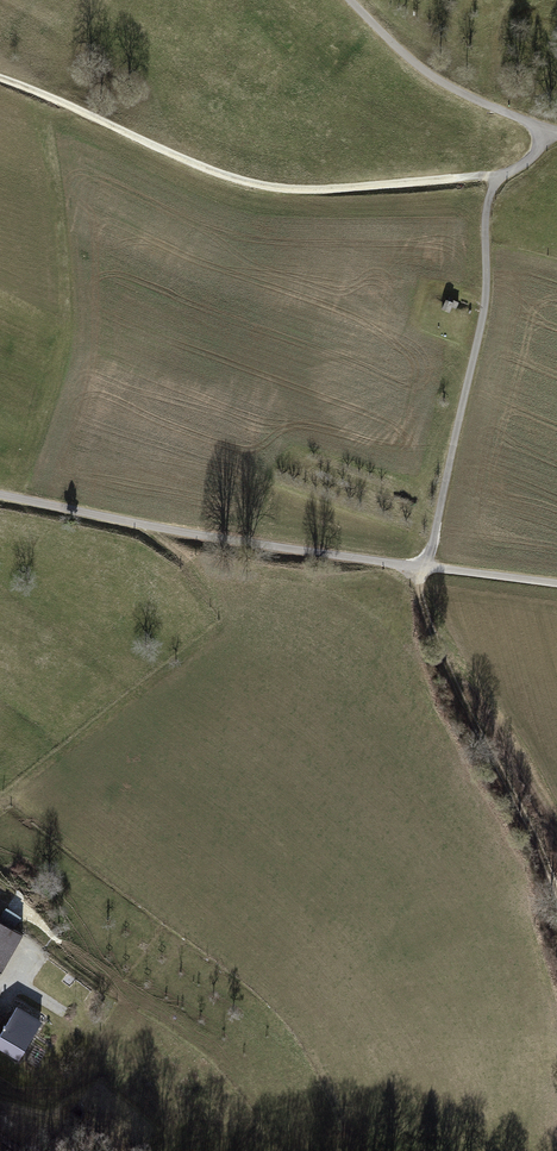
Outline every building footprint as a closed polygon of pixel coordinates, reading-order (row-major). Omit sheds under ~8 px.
[(453,303),(446,301),(443,310),(449,312),(451,307),(456,309),(459,303),(454,301),(453,303)] [(22,935),(0,921),(0,971),(22,935)] [(41,1022),(17,1007),(7,1023),(0,1034),(0,1045),(16,1055),(31,1031),(34,1033),(41,1022)] [(44,1053),(33,1046),(23,1061),(35,1068),(44,1053)]
